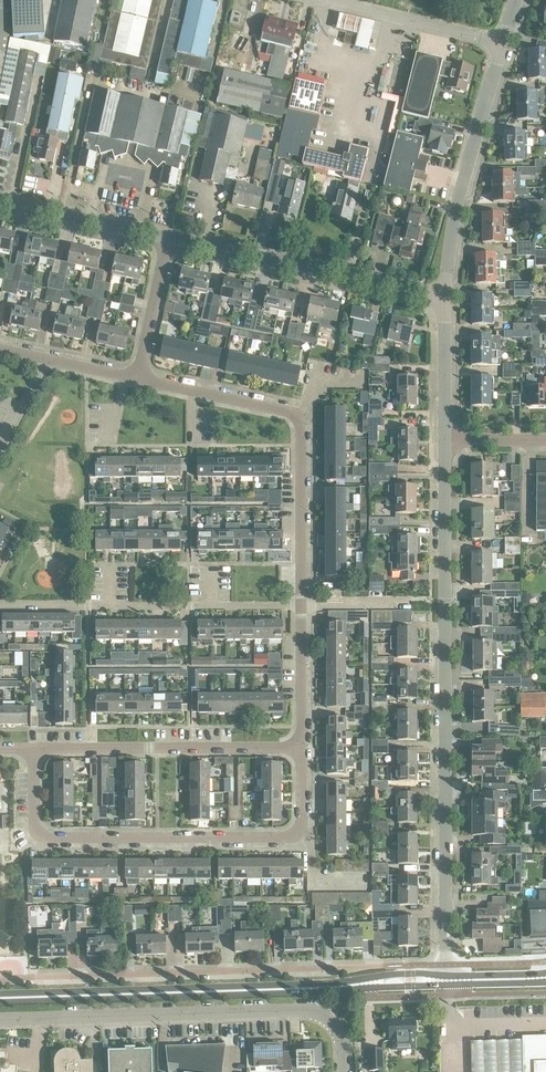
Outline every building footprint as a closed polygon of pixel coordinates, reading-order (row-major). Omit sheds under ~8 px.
[(12,10),(12,0),(0,0),(0,11),(12,10)] [(12,0),(12,10),(12,13),(43,11),(42,0),(15,0),(12,0)] [(61,8),(94,15),(96,4),(77,0),(63,0),(61,8)] [(100,60),(112,63),(132,67),(129,77),(144,81),(146,71),(163,0),(114,0),(113,4),(104,46),(100,60)] [(158,73),(170,76),(171,77),(174,64),(177,53),(189,0),(175,0),(158,73)] [(174,64),(175,64),(171,82),(184,85),(188,67),(211,73),(214,59),(206,57),(218,0),(189,0),(177,53),(174,64)] [(61,8),(59,19),(92,26),(94,15),(61,8)] [(8,55),(8,49),(12,10),(0,11),(0,53),(8,55)] [(244,12),(234,10),(233,10),(230,23),(240,26),(244,12)] [(43,11),(12,13),(13,26),(44,24),(43,11)] [(377,21),(342,13),(338,28),(359,33),(356,45),(370,48),(377,21)] [(273,56),(282,20),(267,17),(261,41),(270,43),(267,55),(273,56)] [(59,19),(57,30),(89,36),(92,26),(59,19)] [(272,63),(268,77),(283,81),(289,57),(283,56),(285,48),(291,49),(298,24),(282,20),(273,56),(272,63)] [(44,24),(13,26),(13,39),(44,37),(44,24)] [(57,30),(55,41),(87,47),(89,36),(57,30)] [(345,39),(344,40),(344,43),(355,46),(357,37),(346,34),(345,39)] [(93,44),(88,65),(89,65),(89,67),(95,68),(110,72),(112,63),(100,60),(104,46),(97,44),(97,45),(93,44)] [(59,65),(62,51),(51,49),(48,63),(59,65)] [(529,64),(545,64),(545,50),(530,50),(529,64)] [(38,55),(18,51),(16,62),(18,62),(14,79),(7,77),(6,85),(31,91),(36,66),(38,55)] [(402,113),(428,120),(429,118),(439,75),(450,78),(453,64),(443,62),(443,60),(417,54),(415,61),(402,113)] [(60,70),(59,75),(68,77),(69,72),(76,73),(78,64),(71,62),(71,60),(67,59),(66,61),(61,60),(59,69),(60,70)] [(453,64),(450,78),(447,87),(465,91),(469,76),(470,77),(473,67),(453,63),(453,64)] [(528,73),(529,73),(529,79),(545,79),(545,64),(529,64),(529,65),(528,65),(528,73)] [(185,81),(192,83),(195,70),(189,68),(185,81)] [(217,104),(282,119),(290,85),(224,70),(217,104)] [(158,73),(157,73),(155,84),(168,87),(170,76),(158,73)] [(39,131),(38,136),(57,139),(56,141),(58,141),(67,143),(70,129),(73,129),(75,121),(72,120),(76,99),(80,100),(84,80),(68,77),(59,75),(47,132),(39,131)] [(288,109),(289,109),(277,158),(289,160),(290,156),(304,159),(306,152),(306,150),(311,130),(315,131),(318,116),(319,116),(326,87),(295,80),(288,109)] [(31,91),(6,85),(4,94),(11,95),(5,122),(23,126),(31,91)] [(95,90),(83,145),(97,148),(98,148),(101,155),(112,151),(114,158),(127,154),(127,155),(130,144),(112,140),(116,122),(96,117),(102,91),(95,90)] [(167,106),(102,91),(96,117),(116,122),(112,140),(130,144),(127,155),(135,156),(144,165),(149,160),(157,169),(163,163),(165,164),(164,170),(178,173),(180,165),(182,157),(186,158),(187,156),(192,157),(194,148),(202,115),(195,113),(189,112),(182,110),(167,106)] [(517,106),(539,106),(539,92),(517,92),(517,106)] [(182,110),(184,101),(184,100),(169,96),(167,106),(182,110)] [(383,102),(382,108),(396,112),(389,142),(395,143),(403,107),(383,102)] [(539,106),(517,106),(517,120),(539,120),(539,106)] [(204,113),(196,147),(207,150),(203,165),(200,180),(222,185),(227,165),(237,168),(238,165),(247,124),(215,116),(204,113)] [(428,120),(427,125),(433,127),(430,142),(433,143),(431,150),(445,153),(447,146),(450,147),(452,140),(454,141),(456,134),(453,134),(454,132),(439,128),(441,121),(429,118),(428,120)] [(1,152),(0,156),(11,158),(15,139),(18,127),(10,126),(8,134),(0,132),(0,152),(1,152)] [(414,178),(424,180),(430,158),(420,155),(424,139),(397,133),(384,187),(410,194),(414,178)] [(506,133),(506,147),(527,147),(527,139),(531,139),(531,133),(527,133),(506,133)] [(36,145),(34,153),(40,154),(39,160),(54,163),(58,141),(56,141),(57,139),(38,136),(36,145)] [(368,151),(367,150),(368,148),(369,148),(370,144),(360,142),(359,148),(350,146),(347,160),(306,150),(306,152),(304,159),(302,165),(314,168),(328,172),(342,175),(343,175),(342,179),(349,180),(360,183),(361,183),(369,151),(368,151)] [(83,145),(82,152),(78,168),(92,171),(96,155),(97,148),(83,145)] [(527,147),(506,147),(506,162),(527,162),(527,147)] [(260,149),(258,159),(270,162),(272,152),(260,149)] [(254,177),(253,178),(265,181),(270,162),(258,159),(254,177)] [(276,160),(273,174),(283,177),(286,162),(276,160)] [(175,188),(178,173),(164,170),(161,184),(175,188)] [(516,174),(494,174),(493,188),(515,188),(515,180),(520,180),(520,174),(516,174)] [(282,199),(278,213),(297,218),(298,217),(306,184),(287,179),(284,191),(281,191),(280,197),(279,199),(282,199)] [(333,204),(329,217),(351,223),(359,189),(358,189),(360,183),(349,180),(348,187),(341,186),(336,205),(333,204)] [(233,182),(229,199),(234,200),(233,203),(232,206),(249,209),(254,188),(254,186),(233,182)] [(254,188),(249,209),(259,211),(263,190),(254,188)] [(493,188),(493,202),(515,203),(515,197),(527,197),(527,188),(515,188),(493,188)] [(408,198),(406,203),(412,205),(411,206),(414,207),(414,205),(416,197),(409,194),(408,198)] [(379,215),(375,229),(390,233),(387,247),(401,250),(400,255),(414,259),(417,244),(422,245),(426,231),(421,229),(425,215),(422,214),(423,209),(414,207),(412,211),(411,211),(408,222),(394,219),(379,215)] [(483,229),(505,229),(505,214),(484,214),(483,229)] [(505,229),(483,229),(483,243),(505,243),(505,229)] [(0,234),(0,250),(11,253),(15,235),(0,232),(0,234)] [(25,256),(23,264),(30,266),(31,257),(39,259),(42,241),(29,238),(25,256)] [(42,241),(39,259),(47,260),(48,260),(47,266),(53,267),(54,262),(55,262),(55,260),(58,244),(42,241)] [(517,250),(535,250),(535,242),(517,242),(517,250)] [(61,262),(59,275),(66,276),(68,268),(74,269),(75,266),(83,268),(87,250),(86,250),(86,248),(80,246),(80,249),(73,247),(69,263),(61,262)] [(87,250),(83,268),(98,271),(98,270),(102,253),(87,250)] [(535,251),(535,256),(535,259),(545,259),(545,251),(535,251)] [(476,255),(476,269),(498,270),(498,255),(476,255)] [(126,277),(130,260),(117,257),(113,275),(126,277)] [(130,260),(126,277),(133,279),(132,285),(139,287),(139,285),(140,280),(141,276),(144,263),(143,262),(144,259),(137,258),(136,261),(130,260)] [(6,264),(2,279),(4,279),(12,281),(15,266),(6,264)] [(23,267),(15,266),(12,281),(20,283),(23,267)] [(193,269),(180,267),(178,278),(181,278),(180,282),(179,287),(180,288),(187,289),(185,296),(187,296),(187,295),(191,296),(196,274),(192,273),(193,269)] [(498,270),(476,269),(476,284),(498,284),(498,270)] [(93,292),(92,298),(99,300),(102,282),(105,271),(98,270),(98,271),(97,274),(93,292)] [(51,273),(48,288),(55,290),(59,275),(52,273),(51,273)] [(211,277),(196,274),(191,296),(198,298),(200,292),(207,293),(208,289),(211,277)] [(59,275),(55,290),(63,292),(64,287),(64,286),(66,277),(66,276),(59,275)] [(67,289),(74,289),(75,276),(67,276),(67,289)] [(226,280),(225,279),(221,297),(230,299),(229,303),(228,305),(234,307),(235,304),(236,300),(239,283),(234,281),(234,278),(227,276),(226,280)] [(4,279),(2,289),(1,292),(9,294),(12,281),(4,279)] [(12,281),(9,294),(17,296),(20,283),(12,281)] [(235,304),(234,307),(234,308),(241,310),(243,302),(251,304),(252,302),(255,286),(253,286),(254,282),(247,281),(247,284),(239,283),(236,300),(235,304)] [(109,284),(102,282),(99,300),(106,301),(109,284)] [(119,297),(121,285),(111,284),(109,295),(119,297)] [(265,304),(263,313),(269,314),(270,308),(278,310),(283,290),(281,289),(280,291),(277,290),(278,288),(269,286),(269,287),(267,294),(265,304)] [(48,288),(45,302),(52,303),(55,290),(48,288)] [(55,290),(52,303),(60,305),(62,296),(63,292),(55,290)] [(283,290),(278,310),(287,312),(286,317),(291,318),(293,313),(297,295),(285,292),(286,290),(283,290)] [(121,304),(133,307),(136,297),(123,294),(120,304),(121,304)] [(473,311),(494,311),(494,296),(473,296),(473,311)] [(99,300),(92,298),(87,317),(95,319),(99,300)] [(312,298),(308,316),(307,321),(316,323),(321,324),(323,319),(326,301),(312,298)] [(30,304),(25,328),(30,329),(39,331),(43,313),(36,311),(38,301),(37,301),(31,300),(30,304)] [(106,301),(99,300),(95,319),(102,321),(106,301)] [(341,304),(326,301),(323,319),(328,320),(337,322),(341,304)] [(14,307),(10,325),(19,327),(24,328),(25,328),(30,304),(24,303),(23,302),(22,308),(21,308),(14,306),(14,307)] [(212,304),(205,302),(201,320),(208,322),(212,304)] [(133,307),(121,304),(120,312),(133,315),(134,307),(133,307)] [(175,304),(173,314),(175,314),(184,316),(187,317),(189,307),(175,304)] [(212,304),(208,322),(216,323),(220,305),(212,304)] [(251,306),(249,305),(247,316),(254,317),(255,313),(257,307),(251,306)] [(67,306),(64,318),(58,316),(54,334),(68,337),(75,308),(67,306)] [(81,310),(75,308),(68,337),(83,341),(87,323),(78,321),(81,310)] [(349,308),(347,316),(351,316),(350,320),(354,321),(352,332),(374,337),(377,325),(377,324),(370,322),(372,314),(372,312),(353,308),(352,308),(349,308)] [(494,311),(473,311),(473,325),(494,325),(494,311)] [(254,317),(252,331),(256,332),(273,335),(274,329),(260,326),(262,318),(263,318),(263,314),(255,313),(254,317)] [(254,317),(247,316),(244,329),(252,331),(254,317)] [(414,321),(393,316),(388,339),(409,344),(414,321)] [(115,328),(111,346),(126,350),(128,341),(129,336),(130,332),(121,330),(122,325),(116,324),(115,328)] [(290,324),(287,339),(292,340),(294,340),(298,326),(290,324)] [(298,324),(298,326),(294,340),(301,342),(302,342),(306,325),(298,324)] [(111,346),(115,328),(101,326),(98,343),(111,346)] [(200,337),(220,341),(222,334),(202,331),(200,337)] [(500,337),(494,337),(472,337),(472,351),(494,351),(496,351),(496,344),(500,343),(500,337)] [(318,340),(317,345),(319,346),(326,347),(328,341),(318,339),(318,340)] [(175,361),(179,343),(165,340),(161,358),(175,361)] [(252,348),(271,351),(272,345),(253,342),(252,348)] [(193,346),(179,343),(175,361),(189,364),(193,346)] [(308,345),(306,352),(325,355),(327,348),(308,345)] [(193,346),(189,364),(204,367),(207,349),(193,346)] [(222,352),(207,349),(204,367),(218,370),(222,352)] [(494,351),(472,351),(472,366),(494,366),(500,366),(500,359),(497,359),(497,351),(496,351),(494,351)] [(240,375),(244,357),(230,354),(226,372),(240,375)] [(369,365),(376,365),(376,358),(365,356),(362,369),(369,370),(369,365)] [(258,360),(244,357),(240,375),(255,378),(258,360)] [(258,360),(255,378),(269,381),(273,363),(258,360)] [(287,366),(273,363),(269,381),(283,384),(287,366)] [(369,370),(369,372),(390,373),(390,365),(376,365),(369,365),(369,370)] [(287,366),(283,384),(297,387),(301,369),(287,366)] [(527,388),(530,388),(529,407),(545,407),(545,379),(538,380),(534,380),(534,376),(527,376),(527,388)] [(392,386),(392,391),(398,391),(416,391),(416,377),(398,377),(398,386),(392,386)] [(472,377),(472,392),(494,392),(494,377),(472,377)] [(389,391),(389,400),(398,400),(398,406),(416,406),(416,391),(398,391),(392,391),(389,391)] [(494,392),(472,392),(472,406),(494,407),(494,392)] [(521,407),(520,392),(512,392),(512,407),(521,407)] [(369,402),(369,405),(369,414),(369,419),(382,419),(382,402),(369,402)] [(327,423),(345,423),(345,409),(327,409),(327,423)] [(382,419),(369,419),(369,424),(369,427),(384,427),(384,419),(382,419)] [(345,423),(327,423),(327,438),(345,438),(345,423)] [(400,430),(400,438),(391,438),(391,446),(400,446),(416,446),(416,430),(400,430)] [(327,438),(327,452),(345,452),(345,438),(327,438)] [(416,446),(400,446),(400,461),(416,461),(416,446)] [(345,452),(327,452),(327,466),(345,466),(345,452)] [(217,455),(217,459),(212,459),(212,477),(226,477),(226,459),(225,459),(225,455),(217,455)] [(273,459),(268,459),(268,485),(276,485),(276,476),(282,476),(282,472),(283,472),(283,466),(285,466),(285,465),(285,456),(273,456),(273,459)] [(152,458),(138,459),(138,476),(152,476),(152,458)] [(166,458),(152,458),(152,476),(166,476),(166,458)] [(166,458),(166,476),(180,476),(180,458),(166,458)] [(96,459),(96,469),(90,469),(90,476),(104,476),(104,482),(110,482),(110,476),(110,459),(96,459)] [(124,476),(124,459),(110,459),(110,476),(124,476)] [(138,459),(124,459),(124,476),(138,476),(138,459)] [(212,477),(212,459),(198,459),(197,477),(212,477)] [(240,459),(226,459),(226,477),(240,477),(240,459)] [(240,459),(240,477),(254,477),(254,459),(240,459)] [(254,459),(254,477),(261,477),(261,485),(268,485),(268,459),(267,459),(254,459)] [(537,474),(536,530),(545,530),(545,461),(537,461),(537,474)] [(385,467),(385,464),(369,464),(369,472),(386,472),(386,467),(385,467)] [(345,466),(327,466),(327,481),(337,481),(338,481),(345,481),(345,466)] [(472,466),(472,481),(492,481),(492,473),(499,473),(499,466),(472,466)] [(513,482),(521,482),(521,466),(513,466),(513,482)] [(386,482),(386,472),(369,472),(369,482),(375,482),(386,482)] [(472,481),(472,497),(499,497),(499,490),(492,490),(492,481),(472,481)] [(392,486),(389,486),(389,493),(396,493),(396,500),(416,500),(416,486),(402,486),(392,486)] [(326,505),(345,504),(345,490),(326,490),(326,505)] [(505,503),(520,503),(520,494),(505,494),(505,503)] [(396,500),(387,500),(387,507),(396,507),(396,514),(400,514),(416,514),(416,500),(396,500)] [(520,513),(520,503),(505,503),(505,513),(520,513)] [(345,504),(326,505),(326,519),(345,519),(345,511),(353,511),(353,504),(345,504)] [(138,513),(138,518),(152,517),(152,513),(152,507),(138,507),(138,513)] [(473,510),(473,525),(494,525),(494,518),(501,517),(501,511),(494,511),(473,510)] [(6,518),(3,525),(8,528),(12,521),(6,518)] [(369,518),(369,527),(385,527),(385,518),(369,518)] [(345,519),(326,519),(327,533),(345,533),(345,519)] [(3,539),(8,528),(3,525),(0,524),(0,538),(3,539)] [(494,525),(473,525),(473,539),(494,539),(494,525)] [(159,533),(152,533),(152,551),(166,551),(166,533),(166,526),(159,526),(159,533)] [(166,526),(166,533),(166,551),(181,551),(181,541),(187,541),(187,532),(173,532),(173,526),(166,526)] [(191,530),(191,551),(198,551),(200,551),(200,555),(207,555),(207,551),(212,551),(212,526),(205,526),(205,533),(198,533),(198,530),(191,530)] [(220,526),(212,526),(212,551),(226,551),(226,533),(220,533),(220,526)] [(369,527),(369,535),(388,535),(388,527),(385,527),(369,527)] [(268,532),(254,533),(254,551),(268,551),(268,532)] [(282,532),(268,532),(268,551),(282,551),(282,532)] [(110,551),(110,533),(96,533),(96,551),(110,551)] [(124,533),(110,533),(110,551),(124,551),(124,533)] [(138,551),(138,533),(124,533),(124,551),(138,551)] [(152,533),(138,533),(138,551),(152,551),(152,533)] [(240,533),(226,533),(226,551),(240,551),(240,533)] [(254,551),(254,533),(240,533),(240,551),(254,551)] [(345,533),(327,533),(327,548),(345,548),(346,548),(349,548),(349,541),(345,541),(345,533)] [(360,534),(354,534),(354,538),(361,538),(361,544),(366,544),(367,544),(367,534),(366,534),(361,534),(360,534)] [(393,547),(393,555),(416,555),(416,536),(416,534),(407,534),(407,536),(400,536),(398,536),(398,537),(398,547),(393,547)] [(521,547),(505,547),(505,555),(521,555),(521,547)] [(345,562),(345,548),(327,548),(327,562),(345,562)] [(474,554),(474,570),(496,570),(497,570),(497,569),(497,560),(497,555),(492,555),(492,554),(474,554)] [(389,563),(389,564),(391,564),(391,571),(391,573),(402,573),(402,581),(414,581),(414,573),(416,573),(416,555),(393,555),(389,555),(389,563)] [(345,562),(327,562),(327,577),(345,577),(349,577),(349,572),(345,572),(345,562)] [(496,570),(474,570),(473,585),(491,585),(491,584),(491,578),(496,578),(497,570),(496,570)] [(383,576),(369,576),(369,591),(383,591),(383,576)] [(369,600),(383,600),(383,592),(369,591),(369,600)] [(469,606),(469,613),(492,613),(492,599),(491,599),(472,599),(472,606),(469,606)] [(492,613),(469,613),(469,621),(472,621),(472,627),(492,627),(492,628),(499,628),(498,613),(492,613)] [(8,614),(8,617),(2,617),(2,633),(14,633),(14,614),(8,614)] [(19,617),(19,614),(14,614),(14,633),(26,633),(26,617),(19,617)] [(33,616),(26,617),(26,633),(39,633),(38,614),(33,614),(33,616)] [(44,616),(44,614),(38,614),(39,633),(50,633),(50,616),(44,616)] [(56,614),(56,616),(50,616),(50,633),(62,633),(62,614),(56,614)] [(62,614),(62,633),(73,633),(73,640),(82,640),(82,628),(74,628),(74,616),(68,616),(68,614),(62,614)] [(268,622),(268,640),(283,640),(283,621),(268,622)] [(111,641),(111,622),(97,622),(96,641),(111,641)] [(125,622),(111,622),(111,641),(125,641),(125,622)] [(138,622),(125,622),(125,641),(138,641),(138,622)] [(138,622),(138,641),(152,641),(152,622),(138,622)] [(166,641),(166,622),(152,622),(152,641),(166,641)] [(181,622),(166,622),(166,641),(181,641),(181,646),(188,646),(188,631),(181,631),(181,622)] [(192,633),(191,643),(205,643),(205,647),(213,647),(213,640),(213,622),(212,622),(197,622),(197,623),(197,633),(192,633)] [(226,622),(213,622),(213,640),(226,640),(226,622)] [(240,622),(226,622),(226,640),(240,640),(240,622)] [(254,640),(254,622),(240,622),(240,640),(240,646),(246,646),(246,640),(254,640)] [(268,622),(254,622),(254,640),(268,640),(268,622)] [(327,625),(324,625),(324,633),(327,633),(327,636),(327,638),(345,638),(352,638),(352,631),(345,631),(345,623),(342,623),(335,624),(331,624),(329,624),(327,624),(327,625)] [(362,623),(360,623),(360,638),(363,638),(364,638),(368,638),(368,623),(363,623),(362,623)] [(398,638),(391,638),(391,644),(416,644),(416,629),(398,629),(398,638)] [(345,638),(327,638),(327,652),(345,652),(345,638)] [(492,642),(474,642),(474,657),(497,657),(497,648),(496,648),(496,643),(493,643),(493,642),(492,642)] [(416,644),(391,644),(391,650),(398,650),(398,658),(416,658),(416,644)] [(345,652),(327,652),(327,666),(345,666),(345,652)] [(50,653),(50,665),(56,665),(75,665),(75,664),(75,656),(73,656),(73,654),(73,653),(56,653),(50,653)] [(254,654),(254,660),(254,666),(268,665),(268,660),(268,654),(254,654)] [(371,665),(387,665),(394,665),(394,659),(377,659),(377,654),(371,654),(371,665)] [(268,656),(268,660),(268,665),(268,667),(283,667),(283,660),(277,660),(277,656),(268,656)] [(212,661),(212,666),(226,666),(227,666),(227,660),(227,657),(212,657),(212,658),(212,661)] [(492,657),(474,657),(474,671),(490,671),(492,671),(492,670),(496,670),(496,666),(497,666),(497,657),(492,657)] [(521,671),(530,671),(530,662),(521,662),(521,671)] [(46,670),(46,677),(56,677),(73,677),(73,674),(75,674),(75,665),(56,665),(56,670),(56,671),(51,671),(50,670),(46,670)] [(345,680),(345,666),(327,666),(327,680),(345,680)] [(90,670),(90,680),(98,680),(98,675),(96,675),(96,670),(90,670)] [(398,670),(398,685),(416,685),(416,679),(420,679),(420,671),(416,671),(417,671),(417,670),(398,670)] [(530,674),(521,674),(521,679),(521,687),(530,687),(530,674)] [(73,677),(56,677),(56,689),(75,689),(75,680),(73,680),(73,677)] [(521,679),(505,678),(505,687),(521,687),(521,679)] [(345,694),(345,680),(327,680),(327,694),(345,694)] [(416,685),(398,685),(398,699),(416,699),(416,685)] [(268,694),(268,713),(273,713),(273,717),(287,717),(287,701),(283,701),(283,694),(282,694),(276,694),(276,687),(268,687),(268,694)] [(56,697),(49,697),(49,701),(73,701),(73,698),(75,698),(75,689),(56,689),(56,697)] [(199,691),(192,691),(192,713),(198,713),(198,714),(209,714),(212,714),(212,695),(199,695),(199,691)] [(472,693),(472,707),(493,708),(493,701),(500,701),(500,694),(493,694),(493,693),(472,693)] [(545,693),(520,694),(520,718),(545,718),(545,693)] [(226,694),(212,695),(212,714),(217,714),(226,714),(226,712),(226,694)] [(240,694),(226,694),(226,712),(226,714),(236,713),(240,713),(240,694)] [(254,694),(240,694),(240,713),(245,713),(254,713),(254,694)] [(254,694),(254,713),(264,713),(268,713),(268,694),(254,694)] [(345,694),(327,694),(327,708),(346,708),(345,694)] [(97,695),(96,714),(106,714),(111,714),(111,695),(97,695)] [(111,695),(111,714),(115,714),(125,714),(125,695),(111,695)] [(125,695),(125,714),(134,714),(138,714),(138,695),(125,695)] [(138,695),(138,714),(143,714),(152,713),(152,695),(138,695)] [(152,695),(152,713),(162,713),(166,713),(166,695),(152,695)] [(166,695),(166,713),(171,713),(181,713),(181,695),(166,695)] [(73,704),(73,701),(49,701),(49,706),(56,706),(56,713),(75,713),(75,704),(73,704)] [(472,707),(472,722),(486,722),(489,722),(489,726),(498,726),(498,716),(493,716),(493,708),(472,707)] [(16,708),(4,708),(4,726),(16,726),(16,708)] [(28,708),(16,708),(16,726),(28,726),(28,708)] [(398,726),(417,726),(417,712),(398,712),(398,726)] [(75,713),(56,713),(56,725),(73,725),(73,722),(75,722),(75,713)] [(327,733),(346,733),(346,719),(327,719),(327,733)] [(417,726),(398,726),(398,741),(417,741),(417,726)] [(504,727),(504,736),(519,736),(520,727),(504,727)] [(346,733),(327,733),(327,747),(346,747),(346,739),(353,739),(353,733),(346,733)] [(489,746),(481,746),(472,746),(472,761),(495,762),(495,752),(502,752),(502,740),(489,740),(489,746)] [(345,761),(345,760),(346,747),(327,747),(327,761),(345,761)] [(392,755),(392,767),(417,767),(417,754),(398,754),(398,755),(392,755)] [(345,760),(345,761),(327,761),(327,776),(345,775),(345,768),(354,767),(354,760),(345,760)] [(472,761),(472,776),(482,776),(482,791),(507,791),(507,771),(495,771),(495,762),(472,761)] [(125,780),(145,779),(144,765),(125,766),(125,780)] [(190,779),(209,779),(209,765),(190,765),(190,779)] [(261,779),(280,779),(280,765),(261,765),(261,779)] [(78,773),(73,773),(73,766),(54,766),(54,780),(73,780),(73,779),(78,779),(78,773)] [(391,768),(391,782),(398,782),(417,782),(417,768),(417,767),(392,767),(391,767),(391,768)] [(533,792),(533,802),(545,802),(545,772),(541,772),(541,769),(540,769),(540,780),(540,792),(533,792)] [(145,793),(145,779),(125,780),(126,793),(145,793)] [(209,779),(190,779),(190,793),(209,793),(209,779)] [(226,779),(224,779),(224,793),(228,793),(233,793),(234,793),(234,779),(233,779),(228,779),(226,779)] [(280,792),(280,779),(261,779),(262,792),(280,792)] [(73,780),(54,780),(54,794),(73,793),(73,780)] [(540,792),(540,780),(532,780),(532,792),(533,792),(540,792)] [(327,800),(346,800),(346,785),(327,785),(327,800)] [(280,792),(262,792),(262,806),(280,806),(280,792)] [(73,807),(73,793),(54,794),(55,807),(73,807)] [(124,800),(122,803),(122,807),(145,807),(145,793),(126,793),(126,800),(124,800)] [(209,806),(209,793),(190,793),(191,806),(209,806)] [(470,806),(470,812),(471,814),(472,813),(472,819),(473,819),(493,819),(497,819),(497,809),(505,809),(505,793),(488,793),(488,802),(472,802),(472,805),(471,805),(470,806)] [(399,795),(398,809),(417,809),(417,795),(399,795)] [(346,800),(327,800),(327,814),(346,814),(346,800)] [(209,821),(209,806),(191,806),(191,821),(209,821)] [(280,820),(280,806),(262,806),(262,820),(280,820)] [(73,821),(73,807),(55,807),(55,821),(73,821)] [(145,821),(145,807),(122,807),(122,813),(124,814),(126,814),(126,821),(131,821),(143,821),(145,821)] [(391,809),(391,815),(398,815),(398,823),(417,823),(417,809),(398,809),(391,809)] [(346,828),(346,814),(327,814),(327,828),(346,828)] [(471,825),(470,826),(470,833),(471,834),(472,834),(472,837),(480,837),(488,836),(488,845),(505,845),(505,830),(497,830),(497,819),(493,819),(473,819),(472,819),(472,825),(471,825)] [(346,841),(346,828),(327,828),(327,841),(346,841)] [(399,836),(399,850),(418,850),(418,836),(399,836)] [(346,856),(346,841),(327,841),(327,856),(346,856)] [(520,847),(503,847),(503,856),(506,856),(506,855),(521,855),(521,854),(521,853),(521,850),(520,847)] [(418,850),(399,850),(399,865),(417,865),(418,850)] [(472,855),(472,871),(495,871),(497,871),(497,863),(498,863),(498,856),(472,855)] [(303,860),(288,861),(288,879),(303,879),(303,860)] [(47,861),(33,861),(33,869),(33,876),(33,880),(40,880),(40,885),(47,885),(47,880),(47,861)] [(61,861),(47,861),(47,880),(61,880),(61,861)] [(75,880),(75,861),(61,861),(61,880),(75,880)] [(88,861),(75,861),(75,880),(89,880),(88,861)] [(102,880),(102,861),(88,861),(89,880),(102,880)] [(117,861),(102,861),(102,880),(103,880),(103,886),(109,886),(109,880),(117,880),(117,861)] [(140,861),(126,861),(126,879),(127,879),(127,886),(140,886),(140,879),(140,861)] [(154,861),(140,861),(140,879),(154,879),(154,861)] [(168,861),(154,861),(154,879),(168,879),(168,861)] [(182,879),(181,861),(168,861),(168,879),(182,879)] [(195,879),(195,861),(181,861),(182,879),(195,879)] [(195,861),(195,879),(210,879),(210,861),(195,861)] [(233,879),(233,861),(219,861),(219,879),(233,879)] [(247,879),(247,861),(233,861),(233,879),(247,879)] [(261,861),(247,861),(247,879),(261,879),(261,861)] [(275,879),(274,861),(261,861),(261,879),(275,879)] [(288,861),(274,861),(275,879),(288,879),(288,861)] [(388,872),(388,871),(388,863),(372,863),(372,872),(388,872)] [(495,871),(472,871),(472,886),(498,886),(498,878),(495,878),(495,871)] [(399,886),(390,886),(390,891),(399,891),(417,891),(417,886),(417,877),(399,877),(399,886)] [(168,882),(158,884),(159,890),(169,889),(168,882)] [(205,890),(214,890),(214,882),(205,882),(205,890)] [(381,891),(381,883),(372,883),(372,891),(381,891)] [(505,894),(521,893),(521,885),(505,885),(505,894)] [(399,891),(390,891),(390,906),(417,906),(417,891),(399,891)] [(487,912),(477,912),(477,925),(494,925),(498,925),(498,917),(499,917),(506,917),(506,903),(506,897),(498,897),(498,903),(492,903),(487,903),(487,910),(487,912)] [(527,909),(529,940),(545,939),(545,903),(528,904),(528,909),(527,909)] [(76,906),(68,906),(68,908),(69,924),(70,924),(70,939),(77,939),(77,923),(77,906),(76,906)] [(79,906),(77,906),(77,923),(85,923),(85,920),(84,906),(79,906)] [(133,923),(132,911),(132,906),(125,906),(125,923),(133,923)] [(392,926),(392,932),(417,933),(417,918),(400,918),(398,918),(398,919),(398,921),(398,926),(392,926)] [(291,932),(284,932),(285,951),(293,951),(294,952),(299,952),(299,931),(298,921),(291,921),(292,932),(291,932)] [(312,931),(299,931),(299,952),(304,952),(304,950),(313,950),(313,942),(323,942),(323,922),(316,922),(312,922),(312,931)] [(241,923),(241,933),(235,934),(235,952),(250,952),(249,928),(249,923),(241,923)] [(341,930),(333,931),(334,949),(348,949),(347,923),(341,924),(341,930)] [(355,923),(347,923),(348,949),(351,949),(354,948),(363,948),(362,930),(355,930),(355,923)] [(477,925),(472,925),(472,939),(483,939),(490,939),(490,949),(490,954),(501,954),(501,933),(495,933),(494,933),(494,925),(477,925)] [(218,927),(200,928),(201,953),(215,953),(215,945),(219,945),(218,927)] [(116,928),(101,928),(101,931),(102,956),(116,956),(117,956),(116,938),(116,928)] [(193,935),(186,935),(186,954),(201,953),(200,928),(192,929),(193,934),(193,935)] [(256,933),(255,928),(249,928),(250,952),(264,951),(263,933),(256,933)] [(52,933),(52,931),(38,932),(38,958),(53,958),(52,933)] [(101,931),(87,931),(87,938),(88,957),(102,956),(101,931)] [(381,932),(373,932),(373,947),(381,947),(381,932)] [(387,932),(387,939),(392,939),(398,939),(398,947),(417,947),(417,933),(392,932),(387,932)] [(145,933),(145,936),(136,936),(137,955),(151,955),(150,936),(151,936),(151,933),(145,933)] [(59,934),(52,934),(53,958),(67,958),(67,939),(59,939),(59,934)] [(165,935),(151,936),(150,936),(151,955),(166,954),(165,935)] [(128,952),(131,963),(137,962),(135,950),(128,952)] [(414,1036),(415,1036),(415,1019),(389,1020),(389,1038),(397,1037),(398,1049),(414,1049),(414,1036)] [(522,1037),(522,1040),(522,1063),(523,1071),(545,1071),(545,1036),(522,1037)] [(292,1071),(307,1071),(307,1069),(321,1068),(321,1043),(309,1043),(309,1046),(304,1046),(304,1051),(296,1052),(296,1061),(292,1061),(292,1071)] [(256,1045),(256,1047),(254,1047),(254,1068),(281,1067),(282,1067),(281,1053),(281,1047),(279,1047),(279,1044),(256,1045)] [(224,1046),(167,1048),(169,1071),(221,1071),(224,1046)] [(368,1071),(370,1071),(384,1071),(383,1049),(367,1049),(368,1071)] [(108,1052),(109,1071),(153,1071),(152,1050),(108,1052)] [(77,1063),(76,1060),(74,1057),(71,1055),(68,1054),(67,1051),(51,1052),(51,1068),(55,1068),(56,1071),(92,1071),(92,1063),(77,1063)] [(282,1067),(281,1067),(281,1071),(284,1071),(292,1071),(292,1061),(291,1061),(290,1053),(281,1053),(282,1067)] [(414,1066),(424,1066),(424,1057),(414,1058),(414,1066)] [(17,1071),(13,1071),(13,1067),(9,1067),(8,1064),(7,1063),(5,1062),(2,1063),(0,1060),(0,1071),(17,1071)]
